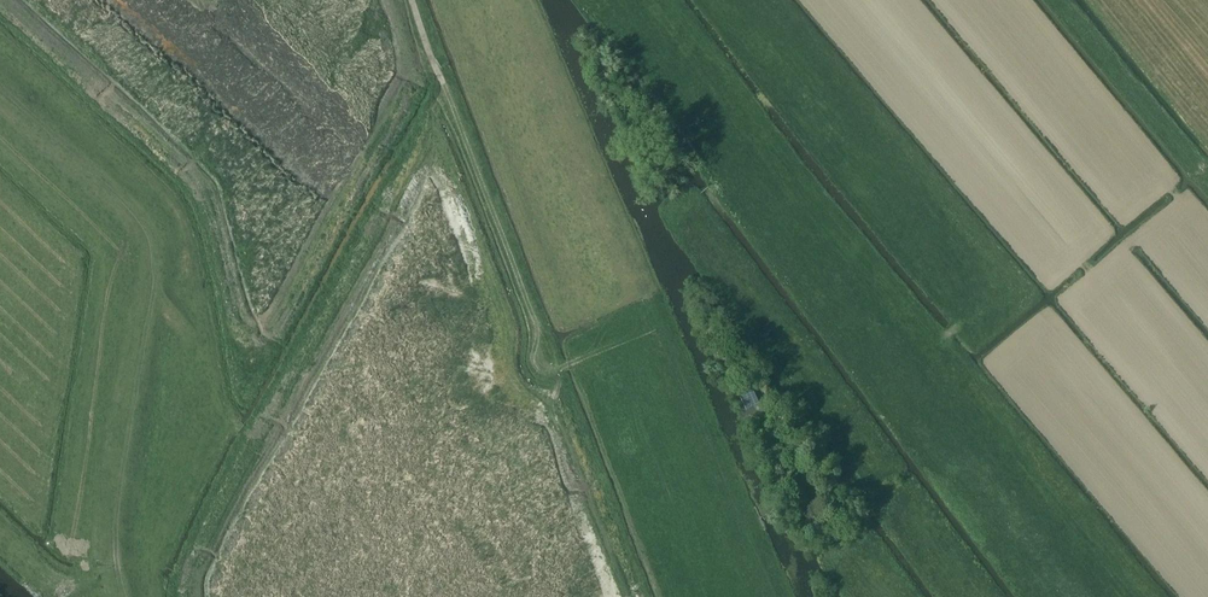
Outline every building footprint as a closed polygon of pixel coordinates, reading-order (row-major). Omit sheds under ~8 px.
[(747,410),(759,404),(753,389),(740,396),(747,410)] [(784,481),(795,469),(791,466),(780,477),(784,481)]
